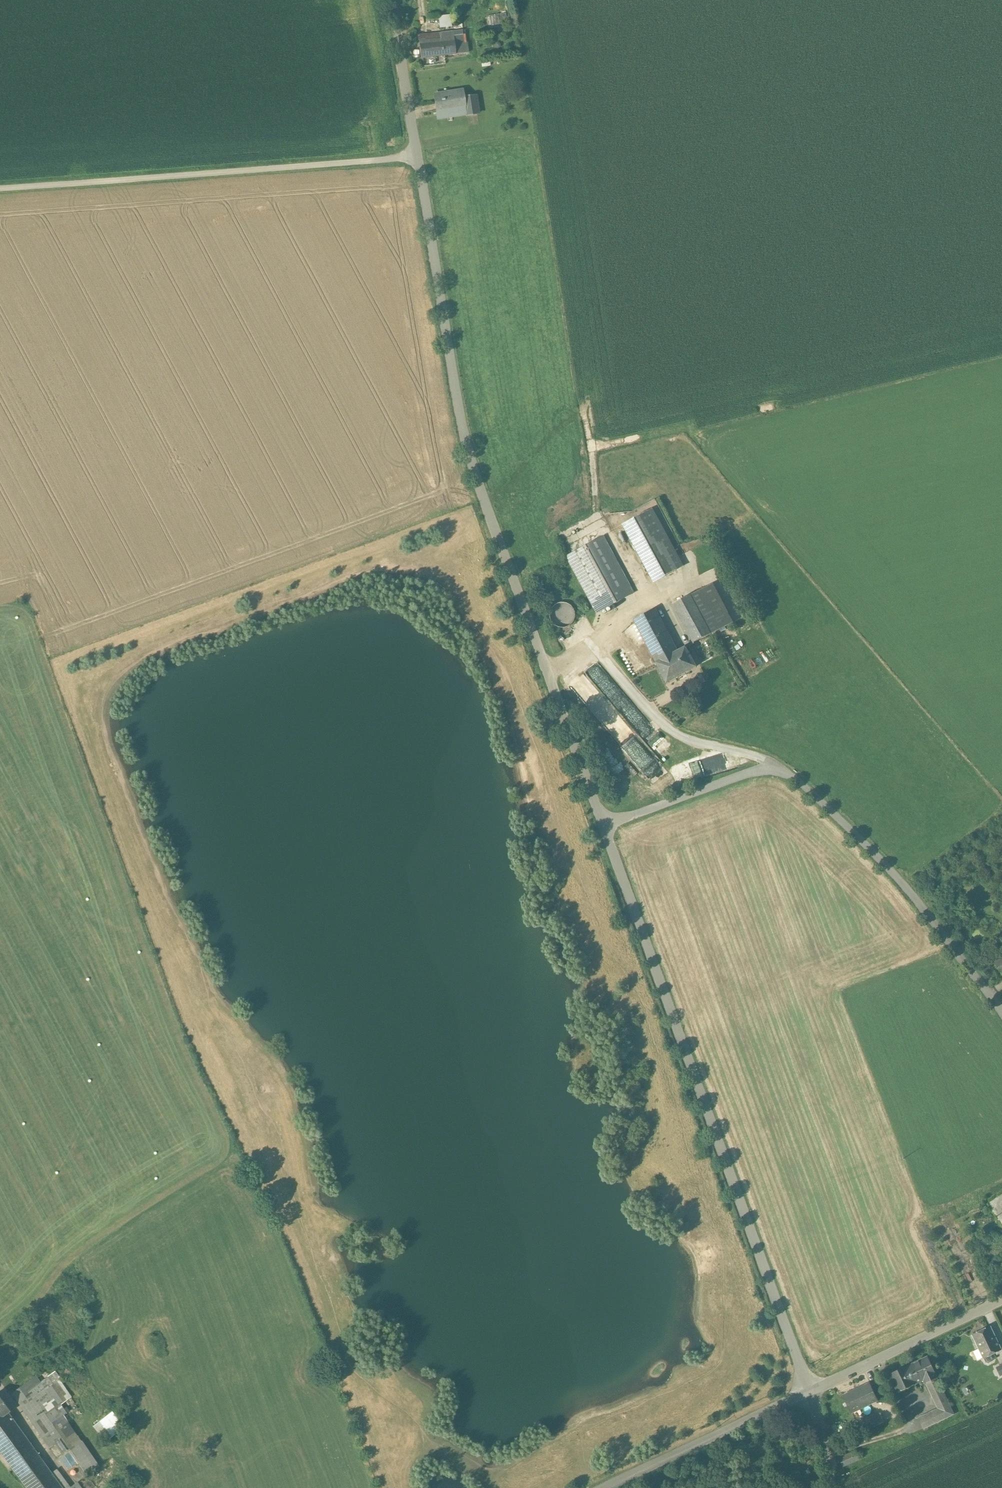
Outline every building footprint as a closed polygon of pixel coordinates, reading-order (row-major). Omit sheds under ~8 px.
[(506,13),(495,15),(496,15),(487,17),(489,29),(505,26),(505,23),(513,23),(508,2),(505,3),(508,18),(507,18),(506,13)] [(448,16),(438,17),(440,28),(450,26),(451,25),(450,17),(448,16)] [(464,31),(453,32),(455,54),(468,53),(467,44),(465,45),(464,31)] [(453,32),(419,36),(419,44),(421,59),(455,55),(455,54),(453,32)] [(464,90),(434,94),(437,112),(467,108),(464,90)] [(652,509),(624,524),(655,581),(683,566),(652,509)] [(635,592),(604,536),(569,556),(599,612),(635,592)] [(713,584),(691,595),(711,634),(733,622),(713,584)] [(691,595),(673,604),(694,643),(711,634),(691,595)] [(562,602),(559,602),(557,604),(554,605),(553,607),(552,608),(551,610),(550,611),(550,613),(550,615),(550,617),(550,618),(551,619),(551,621),(552,622),(553,624),(555,625),(557,626),(559,627),(561,628),(563,628),(566,627),(568,627),(570,625),(572,624),(573,623),(574,622),(575,620),(575,619),(575,617),(576,615),(575,612),(575,611),(574,609),(574,608),(572,606),(571,605),(569,604),(567,603),(566,602),(564,602),(562,602)] [(653,609),(632,621),(656,663),(677,651),(653,609)] [(677,651),(656,663),(667,683),(697,666),(686,647),(677,651)] [(656,731),(591,655),(564,679),(628,754),(656,731)] [(647,757),(631,760),(645,787),(658,779),(647,757)] [(994,961),(1001,971),(1001,961),(999,957),(994,961)] [(988,1206),(1001,1226),(1001,1196),(988,1206)] [(992,1327),(974,1335),(984,1358),(1001,1350),(992,1327)] [(928,1357),(911,1364),(916,1374),(911,1376),(916,1384),(924,1381),(925,1384),(928,1383),(931,1390),(941,1386),(937,1378),(938,1378),(928,1357)] [(911,1364),(889,1375),(898,1393),(916,1384),(911,1376),(916,1374),(911,1364)] [(63,1456),(71,1450),(89,1476),(102,1467),(58,1407),(71,1397),(54,1373),(40,1383),(37,1378),(14,1394),(52,1448),(56,1445),(63,1456)] [(869,1384),(844,1396),(852,1412),(877,1400),(869,1384)] [(941,1386),(931,1390),(933,1395),(943,1391),(941,1386)] [(943,1391),(933,1395),(939,1406),(948,1402),(943,1391)] [(954,1414),(948,1402),(939,1406),(940,1409),(934,1412),(938,1421),(954,1414)] [(115,1411),(93,1428),(105,1444),(127,1426),(115,1411)] [(934,1412),(919,1419),(924,1428),(938,1421),(934,1412)] [(7,1413),(0,1418),(0,1450),(13,1468),(35,1452),(7,1413)] [(880,1413),(870,1417),(874,1427),(884,1423),(880,1413)] [(870,1415),(863,1416),(864,1427),(871,1426),(870,1415)] [(857,1451),(841,1457),(845,1467),(860,1460),(857,1451)] [(13,1468),(28,1487),(61,1487),(51,1473),(35,1452),(13,1468)] [(51,1473),(61,1487),(70,1487),(56,1469),(51,1473)]
